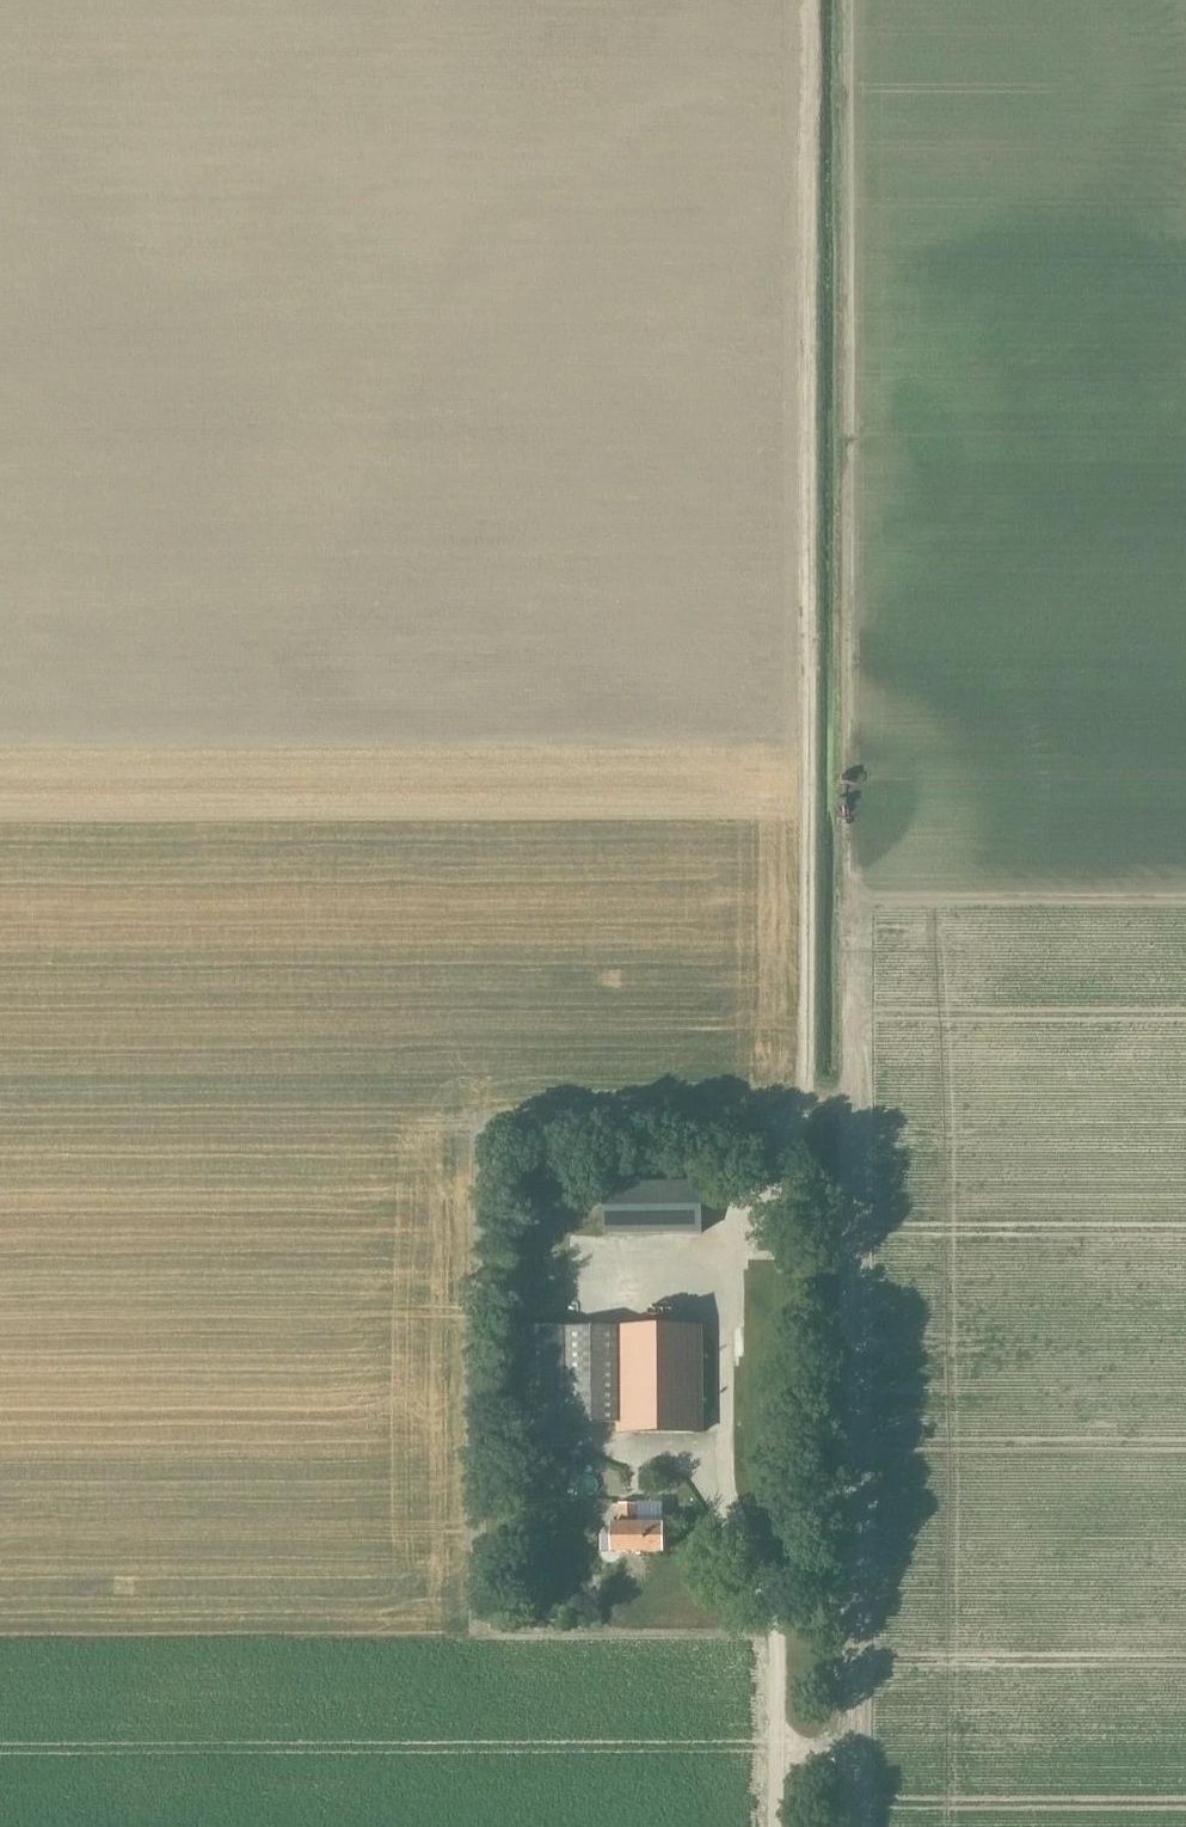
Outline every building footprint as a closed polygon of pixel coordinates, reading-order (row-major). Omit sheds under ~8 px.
[(603,1234),(702,1233),(701,1181),(602,1183),(603,1234)] [(569,1422),(616,1423),(616,1432),(701,1432),(701,1326),(511,1326),(511,1446),(569,1446),(569,1422)] [(611,1551),(663,1550),(663,1522),(635,1523),(635,1503),(619,1504),(619,1523),(610,1523),(611,1551)]
